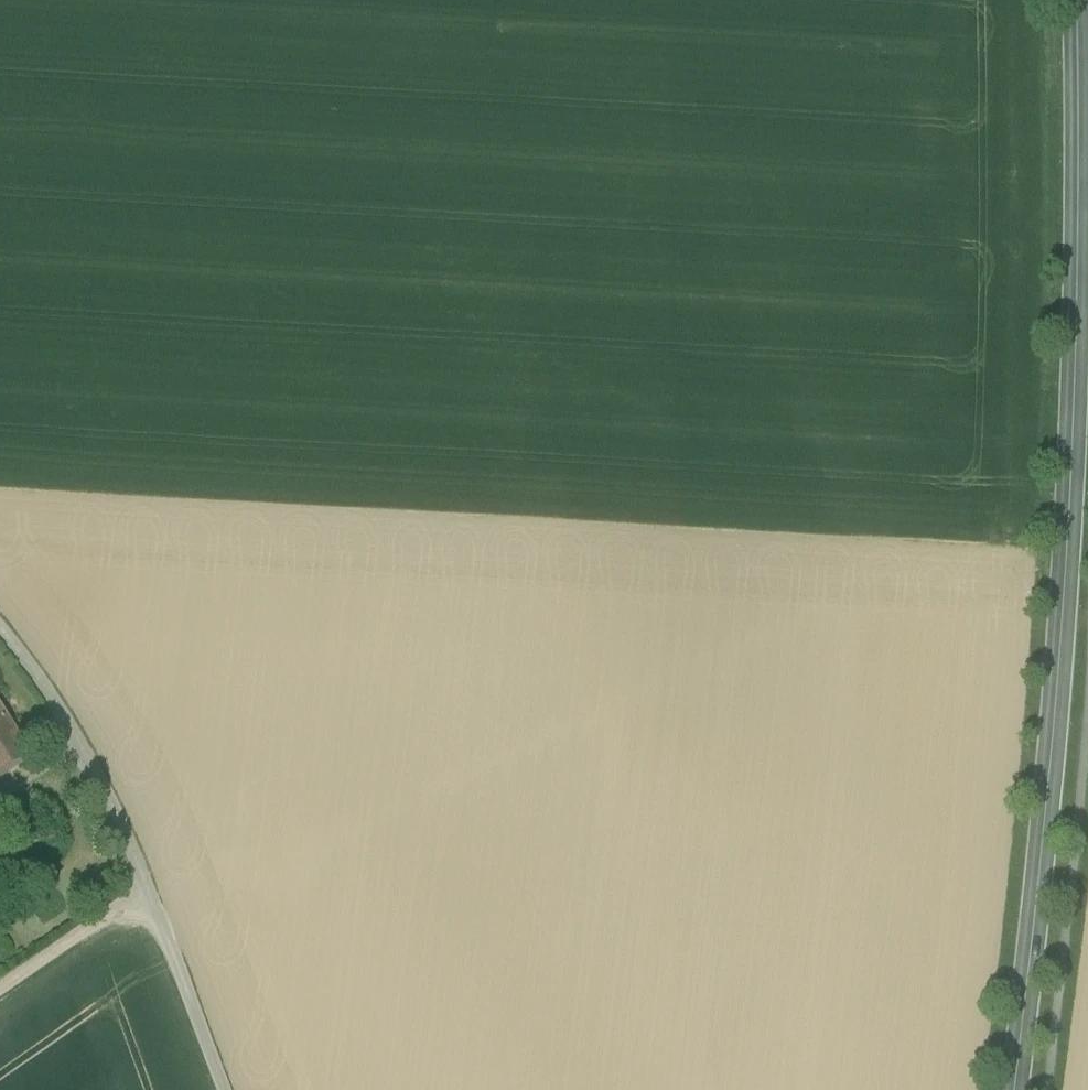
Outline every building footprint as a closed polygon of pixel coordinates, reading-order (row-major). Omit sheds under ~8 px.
[(28,758),(0,714),(0,775),(28,758)]
